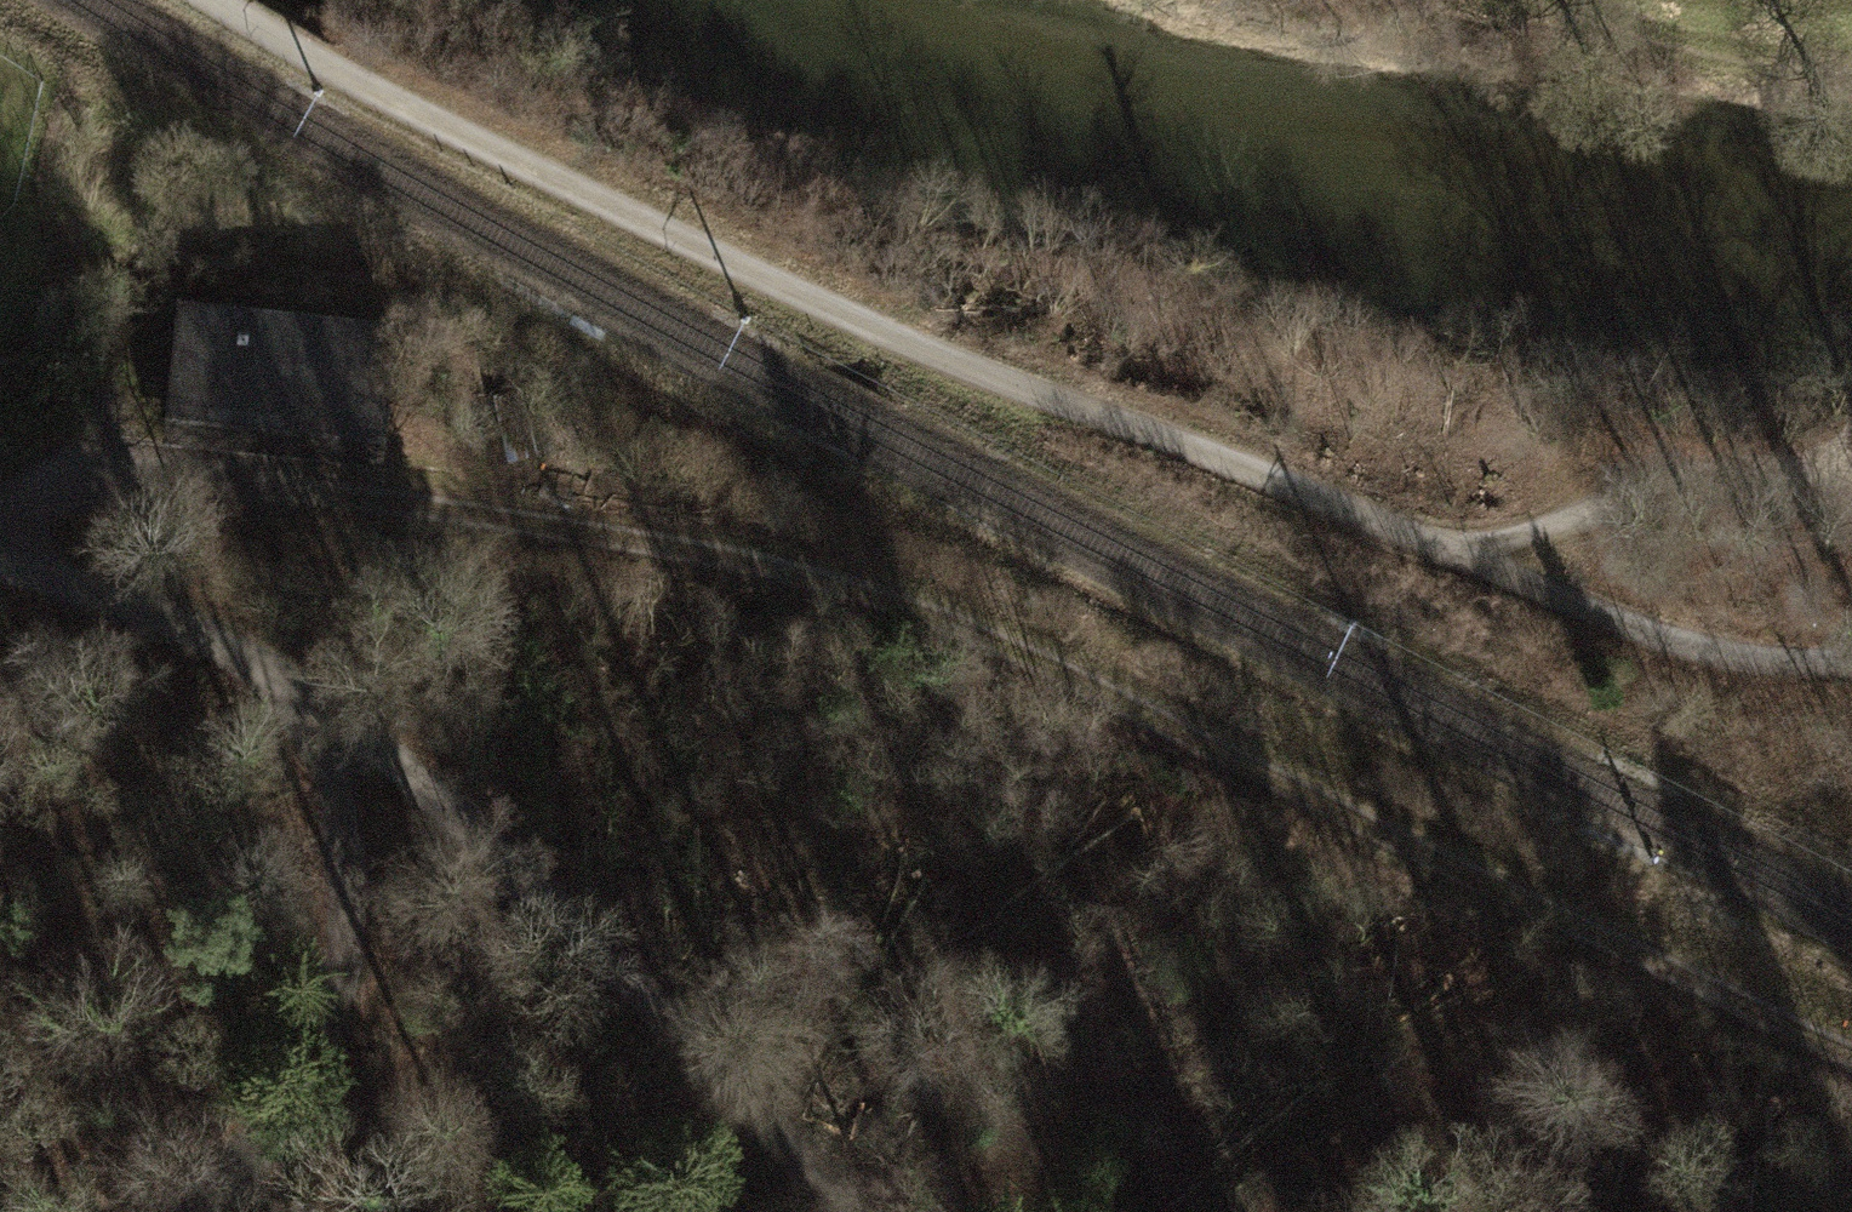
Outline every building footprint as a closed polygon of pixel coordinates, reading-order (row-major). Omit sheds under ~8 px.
[(390,327),(172,302),(165,363),(127,359),(118,431),(374,460),(390,327)]
